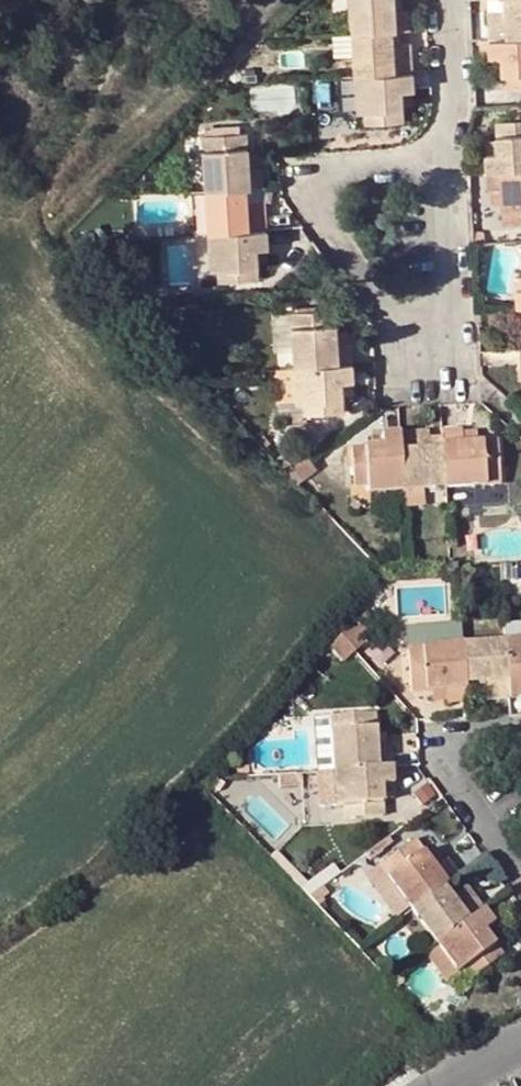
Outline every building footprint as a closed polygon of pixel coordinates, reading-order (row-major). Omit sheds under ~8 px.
[(391,29),(402,28),(408,28),(407,9),(404,9),(394,9),(393,0),(349,0),(351,21),(351,32),(391,29)] [(394,9),(404,9),(404,0),(393,0),(394,9)] [(492,40),(520,39),(520,0),(508,0),(508,11),(491,13),(489,13),(492,40)] [(491,13),(508,11),(508,0),(490,0),(491,13)] [(402,28),(391,29),(392,43),(402,42),(402,28)] [(392,43),(391,29),(351,32),(353,54),(353,63),(354,73),(392,70),(412,69),(410,42),(402,42),(392,43)] [(351,32),(334,32),(334,56),(353,54),(351,32)] [(492,40),(493,56),(504,55),(505,67),(506,86),(520,85),(520,39),(492,40)] [(492,40),(474,42),(475,55),(492,54),(492,40)] [(504,55),(493,56),(494,68),(505,67),(504,55)] [(414,89),(412,69),(392,70),(354,73),(356,109),(365,109),(366,121),(403,118),(403,103),(403,90),(414,89)] [(414,89),(403,90),(403,103),(414,102),(414,89)] [(489,172),(520,170),(520,121),(499,121),(500,140),(501,154),(488,155),(489,172)] [(244,186),(262,185),(260,166),(259,166),(246,166),(245,151),(245,133),(201,136),(205,189),(237,186),(244,186)] [(500,140),(489,141),(490,154),(501,154),(500,140)] [(259,166),(257,150),(245,151),(246,166),(259,166)] [(489,172),(490,189),(492,189),(503,188),(506,223),(520,222),(520,170),(489,172)] [(207,222),(208,233),(265,229),(263,199),(245,200),(244,186),(237,186),(205,189),(207,222)] [(503,188),(492,189),(493,203),(504,202),(503,188)] [(265,229),(208,233),(211,266),(218,265),(219,279),(257,277),(256,245),(267,244),(265,229)] [(267,258),(267,244),(256,245),(257,258),(267,258)] [(334,364),(351,362),(350,343),(336,344),(335,329),(334,310),(291,312),(293,349),(294,366),(334,364)] [(293,349),(291,312),(272,313),(275,350),(293,349)] [(349,329),(335,329),(336,344),(350,343),(349,329)] [(352,378),(351,362),(334,364),(294,366),(296,401),(304,401),(303,412),(342,410),(341,393),(341,379),(352,378)] [(294,366),(274,368),(276,402),(278,402),(279,413),(303,412),(304,401),(296,401),(294,366)] [(353,392),(352,378),(341,379),(341,393),(353,392)] [(461,428),(442,428),(442,433),(443,447),(446,486),(498,482),(497,440),(478,441),(462,442),(461,428)] [(477,430),(462,431),(462,442),(478,441),(477,430)] [(399,433),(402,489),(422,488),(432,487),(446,486),(443,447),(428,448),(428,434),(427,431),(399,433)] [(367,492),(402,489),(399,433),(382,434),(382,435),(383,445),(369,446),(351,448),(354,484),(367,483),(367,492)] [(443,447),(442,433),(428,434),(428,448),(443,447)] [(383,445),(382,435),(368,436),(369,446),(383,445)] [(307,453),(296,437),(281,447),(293,463),(307,453)] [(318,468),(307,453),(293,463),(303,478),(318,468)] [(470,484),(446,486),(447,506),(471,504),(470,484)] [(422,488),(402,489),(403,509),(424,507),(422,488)] [(518,579),(517,563),(500,565),(500,577),(500,580),(518,579)] [(378,574),(373,581),(380,586),(385,580),(378,574)] [(520,636),(520,622),(511,623),(512,636),(520,636)] [(351,625),(339,636),(354,652),(366,641),(351,625)] [(461,642),(461,630),(408,633),(409,646),(461,642)] [(354,652),(339,636),(329,645),(344,660),(354,652)] [(504,640),(508,697),(520,697),(520,638),(504,640)] [(471,642),(461,642),(464,683),(478,682),(480,699),(508,697),(504,640),(471,642)] [(464,683),(461,642),(409,646),(407,646),(411,691),(432,689),(445,689),(445,702),(465,701),(464,683)] [(445,689),(432,689),(433,701),(445,700),(445,689)] [(363,768),(391,766),(389,745),(387,745),(375,745),(374,733),(373,714),(330,717),(333,769),(363,768)] [(386,732),(374,733),(375,745),(387,745),(386,732)] [(333,769),(332,750),(315,751),(317,770),(319,770),(333,769)] [(238,775),(250,774),(249,764),(237,765),(238,775)] [(392,782),(391,766),(363,768),(333,769),(335,804),(344,804),(344,817),(381,814),(380,784),(392,782)] [(335,804),(333,769),(319,770),(321,804),(335,804)] [(443,885),(457,874),(446,860),(444,861),(435,867),(427,856),(414,839),(379,867),(404,901),(411,909),(443,885)] [(276,849),(269,855),(279,866),(293,879),(308,895),(315,891),(340,872),(332,862),(307,881),(276,849)] [(444,861),(434,849),(427,856),(435,867),(444,861)] [(404,901),(379,867),(365,878),(391,911),(404,901)] [(443,885),(411,909),(430,934),(435,941),(459,924),(482,906),(466,886),(451,896),(443,885)] [(315,891),(308,895),(317,905),(323,899),(315,891)] [(516,903),(505,911),(512,919),(520,913),(520,910),(516,903)] [(459,924),(435,941),(457,969),(462,965),(471,977),(501,953),(492,941),(483,928),(493,921),(482,906),(459,924)] [(503,933),(493,921),(483,928),(492,941),(503,933)] [(446,977),(457,969),(435,941),(426,949),(446,977)] [(385,973),(389,978),(397,971),(394,966),(385,973)] [(389,978),(396,987),(404,980),(397,971),(389,978)]
